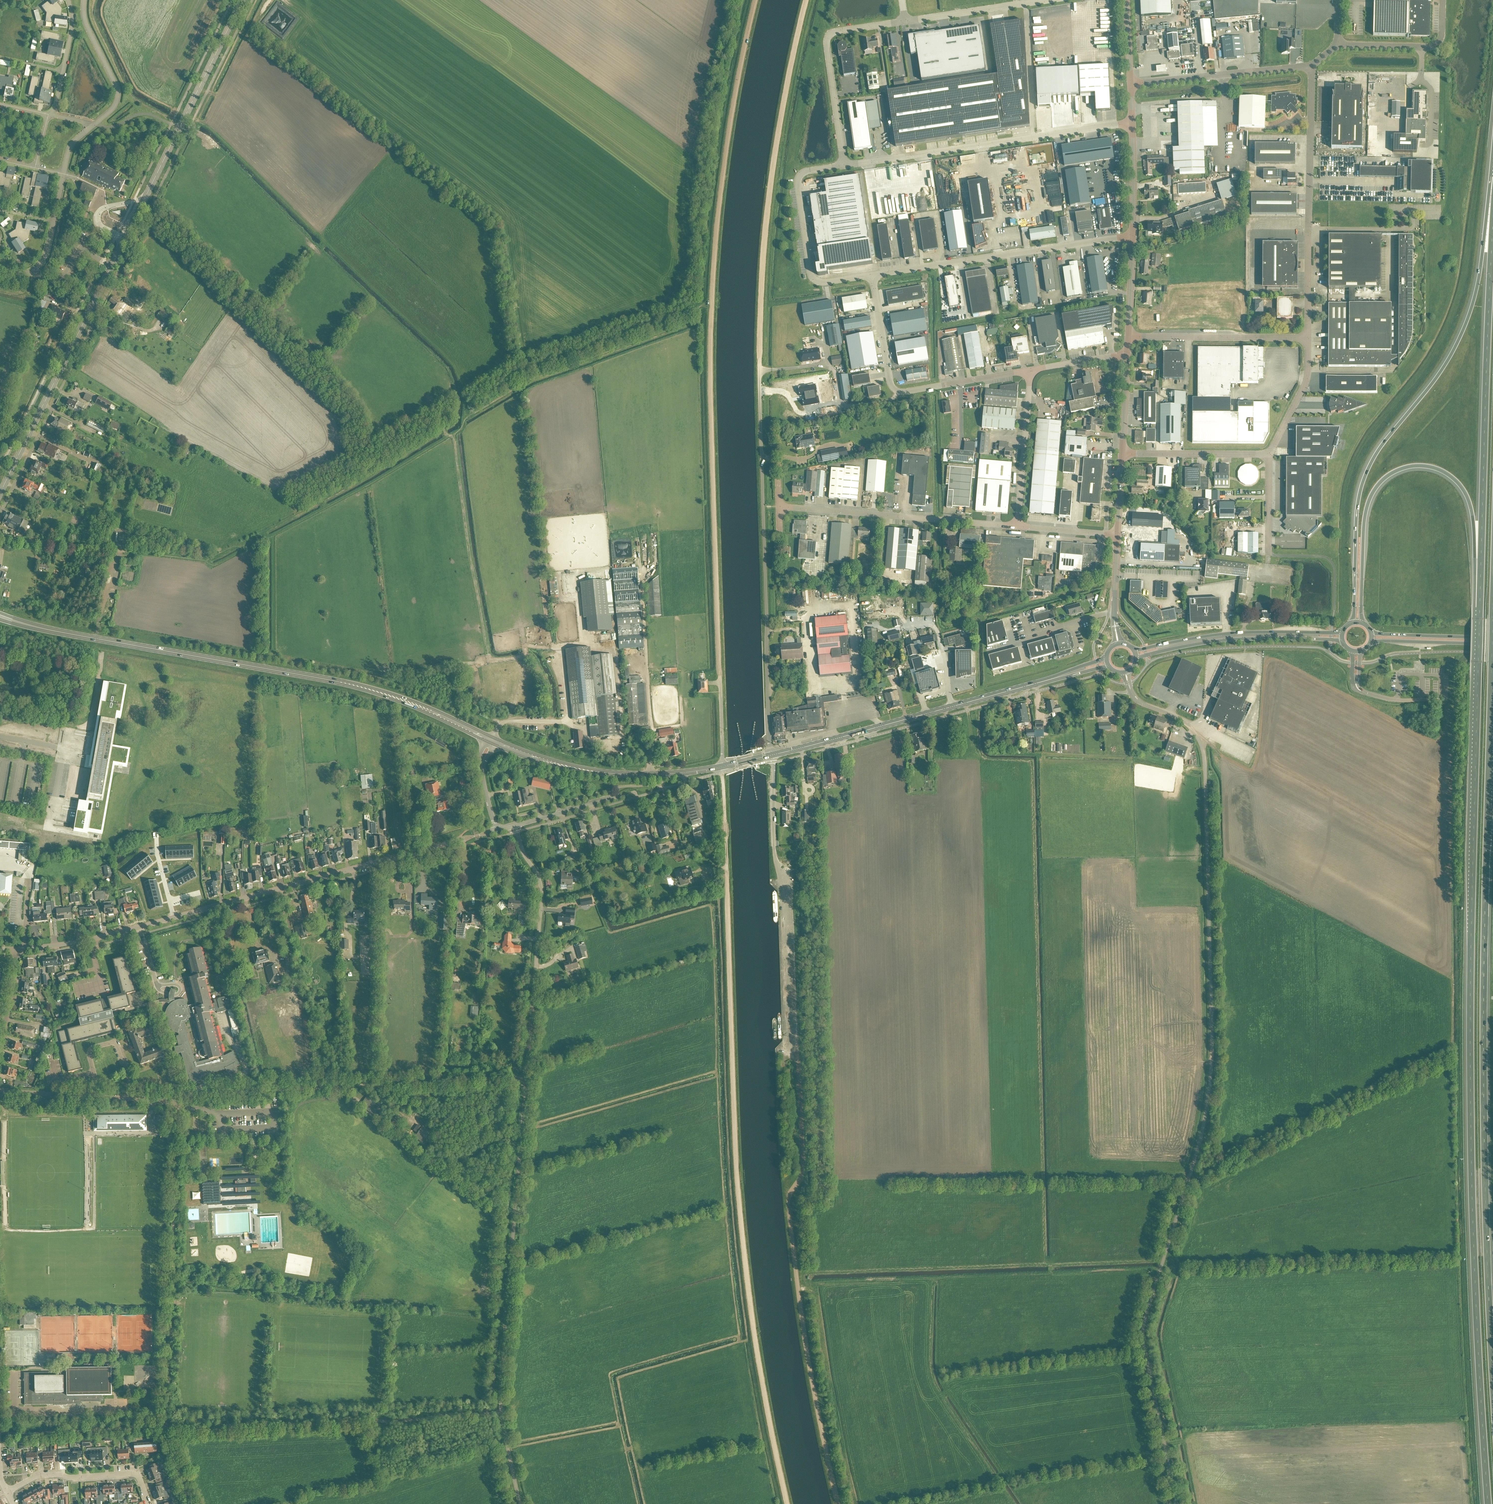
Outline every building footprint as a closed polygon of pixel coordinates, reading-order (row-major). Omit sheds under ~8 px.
[(62,10),(57,3),(61,0),(48,0),(49,1),(41,7),(46,14),(62,10)] [(1141,17),(1171,15),(1170,0),(1140,0),(1141,17)] [(1373,9),(1373,36),(1407,37),(1407,38),(1411,38),(1411,36),(1428,36),(1428,10),(1428,2),(1429,2),(1431,1),(1431,0),(1374,0),(1373,9)] [(61,18),(62,10),(46,14),(45,22),(55,23),(54,25),(65,27),(67,19),(61,18)] [(1210,26),(1210,20),(1200,21),(1201,27),(1203,46),(1212,45),(1210,26)] [(993,42),(998,76),(888,92),(896,147),(1030,127),(1027,72),(1025,21),(1004,24),(1007,40),(994,41),(993,42)] [(908,36),(911,56),(918,55),(922,81),(986,72),(979,27),(935,34),(935,32),(908,36)] [(50,41),(49,48),(60,51),(62,43),(58,42),(59,36),(41,32),(40,39),(50,41)] [(1180,58),(1179,47),(1178,34),(1167,35),(1169,50),(1169,53),(1167,53),(1168,59),(1169,60),(1180,59),(1180,58)] [(893,37),(893,36),(887,37),(889,49),(893,48),(893,49),(894,55),(892,55),(893,63),(901,62),(899,47),(897,47),(895,36),(893,37)] [(1146,52),(1158,50),(1156,37),(1147,37),(1148,46),(1146,46),(1146,52)] [(1242,38),(1232,39),(1222,40),(1224,60),(1244,58),(1242,38)] [(872,51),(872,48),(878,47),(877,40),(871,41),(871,39),(863,40),(865,52),(872,51)] [(1295,50),(1296,41),(1288,41),(1288,43),(1282,43),(1282,55),(1290,55),(1290,50),(1291,49),(1295,50)] [(838,51),(840,52),(844,77),(844,76),(856,74),(856,75),(857,75),(853,50),(846,51),(847,49),(847,46),(844,43),(840,44),(838,47),(838,51)] [(1179,47),(1180,58),(1182,58),(1185,58),(1194,57),(1193,45),(1184,46),(1181,47),(1179,47)] [(60,51),(49,48),(47,56),(37,53),(35,61),(53,64),(55,57),(58,58),(60,51)] [(1207,62),(1214,61),(1213,50),(1204,51),(1204,58),(1206,58),(1207,62)] [(1112,111),(1110,66),(1080,68),(1081,95),(1096,95),(1097,112),(1112,111)] [(1051,103),(1051,97),(1079,95),(1077,69),(1036,71),(1037,98),(1038,107),(1051,106),(1051,103)] [(43,103),(48,104),(51,93),(48,92),(52,73),(45,72),(41,91),(38,104),(43,105),(43,103)] [(878,73),(868,75),(870,89),(880,88),(878,73)] [(2,77),(0,85),(0,90),(5,91),(4,97),(12,99),(14,87),(12,87),(14,78),(8,77),(8,79),(2,77)] [(34,97),(33,103),(38,104),(41,91),(36,90),(39,79),(32,77),(27,95),(34,97)] [(1363,95),(1364,94),(1363,94),(1363,95),(1362,95),(1362,88),(1334,87),(1334,94),(1333,94),(1333,95),(1333,97),(1333,99),(1331,149),(1362,150),(1363,100),(1363,98),(1363,97),(1363,96),(1363,95)] [(1393,136),(1393,153),(1417,153),(1418,141),(1425,141),(1426,121),(1422,121),(1422,112),(1427,112),(1427,93),(1413,92),(1413,111),(1406,111),(1405,136),(1393,136)] [(1265,129),(1266,108),(1271,108),(1271,114),(1277,114),(1277,112),(1285,112),(1287,115),(1297,106),(1298,99),(1296,99),(1296,96),(1291,96),(1291,94),(1275,95),(1275,97),(1272,97),(1271,103),(1266,102),(1266,99),(1240,98),(1239,128),(1265,129)] [(857,103),(848,104),(854,151),(873,149),(866,104),(857,105),(857,103)] [(1179,149),(1173,149),(1173,172),(1179,172),(1180,175),(1205,174),(1204,148),(1212,148),(1211,109),(1217,108),(1217,103),(1177,104),(1179,149)] [(1392,103),(1391,117),(1400,118),(1400,103),(1392,103)] [(1061,146),(1064,166),(1114,159),(1111,139),(1061,146)] [(1255,145),(1255,165),(1295,165),(1295,145),(1255,145)] [(1146,176),(1152,176),(1151,165),(1164,164),(1163,156),(1147,157),(1147,161),(1143,161),(1143,167),(1144,167),(1144,171),(1146,171),(1146,176)] [(119,174),(91,160),(83,177),(103,187),(104,185),(106,186),(105,188),(109,190),(110,189),(115,191),(116,190),(120,192),(125,181),(117,177),(119,174)] [(1360,178),(1404,179),(1404,193),(1403,193),(1407,193),(1431,194),(1432,164),(1408,163),(1408,169),(1360,168),(1360,178)] [(1,172),(0,175),(0,185),(5,186),(4,188),(9,189),(11,180),(13,180),(16,169),(8,168),(7,174),(1,172)] [(1065,171),(1070,206),(1090,203),(1085,168),(1065,171)] [(1263,171),(1263,180),(1281,180),(1281,171),(1263,171)] [(39,174),(33,173),(32,179),(25,178),(22,196),(29,197),(31,186),(36,187),(39,174)] [(48,178),(43,177),(44,175),(39,174),(36,187),(32,206),(39,207),(43,188),(46,189),(48,178)] [(1297,178),(1295,178),(1295,175),(1287,175),(1287,185),(1297,185),(1297,178)] [(827,194),(811,196),(818,249),(819,248),(819,250),(818,250),(820,265),(816,266),(818,275),(819,276),(820,276),(829,275),(828,271),(873,264),(860,176),(825,181),(827,194)] [(979,226),(979,225),(978,223),(994,220),(988,180),(968,183),(974,223),(975,223),(976,226),(972,227),(976,249),(979,248),(987,247),(987,242),(986,243),(985,241),(988,240),(985,232),(984,225),(979,226)] [(80,191),(94,198),(97,190),(84,184),(80,191)] [(1151,196),(1158,196),(1158,188),(1151,189),(1151,186),(1147,187),(1147,189),(1145,189),(1145,190),(1144,190),(1144,195),(1146,195),(1147,200),(1151,200),(1151,196)] [(1297,216),(1297,196),(1252,195),(1252,215),(1297,216)] [(1148,229),(1148,232),(1153,232),(1153,235),(1159,235),(1159,233),(1162,233),(1162,226),(1166,226),(1166,227),(1172,225),(1173,229),(1178,228),(1179,232),(1227,217),(1222,201),(1191,211),(1190,210),(1183,212),(1184,215),(1171,220),(1171,219),(1162,222),(1162,223),(1150,223),(1149,227),(1148,229)] [(1109,209),(1097,211),(1100,231),(1112,229),(1109,209)] [(962,212),(944,214),(950,252),(967,249),(962,212)] [(1090,212),(1075,214),(1078,234),(1093,232),(1090,212)] [(1069,235),(1067,218),(1061,219),(1063,236),(1069,235)] [(934,220),(919,222),(923,252),(939,250),(934,220)] [(909,221),(899,222),(905,260),(914,258),(909,221)] [(15,230),(29,240),(30,231),(36,233),(38,225),(27,223),(27,224),(17,222),(15,230)] [(887,226),(877,227),(883,261),(892,260),(887,226)] [(1054,227),(1029,231),(1031,241),(1055,237),(1056,237),(1054,227)] [(1190,237),(1188,229),(1179,232),(1181,239),(1190,237)] [(22,244),(29,240),(15,230),(9,235),(14,243),(12,244),(18,254),(25,249),(22,244)] [(1350,290),(1350,303),(1356,303),(1356,290),(1381,290),(1381,237),(1329,237),(1329,290),(1350,290)] [(1413,335),(1413,329),(1414,237),(1399,237),(1399,367),(1399,368),(1400,362),(1404,356),(1408,351),(1410,346),(1412,340),(1413,335)] [(1263,243),(1263,266),(1263,288),(1298,288),(1298,268),(1300,268),(1300,263),(1298,263),(1298,243),(1263,243)] [(1160,267),(1161,255),(1153,254),(1151,267),(1160,267)] [(1087,259),(1087,264),(1092,294),(1108,291),(1104,264),(1103,257),(1087,259)] [(1141,260),(1141,264),(1141,267),(1142,267),(1141,275),(1147,275),(1149,260),(1141,260)] [(1052,261),(1042,262),(1046,292),(1056,291),(1052,261)] [(1077,262),(1069,263),(1070,267),(1063,268),(1067,298),(1082,296),(1077,262)] [(1022,306),(1038,303),(1033,265),(1017,267),(1022,306)] [(1007,268),(997,269),(998,276),(1008,275),(1007,268)] [(992,312),(986,270),(966,273),(972,315),(992,312)] [(950,307),(960,305),(955,276),(945,277),(950,307)] [(887,292),(889,306),(924,300),(922,286),(887,292)] [(1001,289),(1003,303),(1011,302),(1009,287),(1001,289)] [(54,292),(44,288),(43,292),(52,296),(54,292)] [(1151,304),(1151,292),(1143,292),(1143,298),(1144,298),(1144,304),(1151,304)] [(866,295),(842,299),(845,312),(868,309),(866,295)] [(115,315),(123,304),(118,301),(118,300),(113,296),(110,301),(115,305),(113,307),(112,306),(109,310),(115,315)] [(126,298),(123,302),(132,308),(134,304),(126,298)] [(1256,304),(1256,313),(1263,314),(1263,303),(1260,303),(1260,299),(1253,299),(1253,304),(1256,304)] [(1277,319),(1292,320),(1293,299),(1277,299),(1277,319)] [(39,308),(37,311),(44,315),(50,304),(41,300),(40,302),(41,302),(38,308),(39,308)] [(835,321),(832,301),(802,306),(805,326),(835,321)] [(1350,303),(1350,305),(1329,305),(1328,368),(1391,368),(1391,306),(1356,306),(1356,303),(1350,303)] [(66,312),(60,310),(61,308),(53,304),(49,313),(62,320),(66,312)] [(1113,308),(1062,317),(1068,351),(1105,345),(1102,327),(1106,326),(1107,329),(1112,328),(1113,308)] [(924,310),(890,315),(894,337),(927,332),(924,310)] [(288,322),(291,319),(287,314),(283,317),(288,322)] [(1055,316),(1035,320),(1039,345),(1045,344),(1046,348),(1044,349),(1043,347),(1036,349),(1038,356),(1045,354),(1047,354),(1048,354),(1049,353),(1050,353),(1051,353),(1052,352),(1053,352),(1054,351),(1055,350),(1057,352),(1061,346),(1056,342),(1058,338),(1055,316)] [(845,331),(872,327),(871,317),(844,321),(845,331)] [(840,324),(827,326),(830,346),(843,344),(840,324)] [(174,332),(168,327),(165,332),(169,335),(168,336),(171,339),(174,335),(173,334),(174,332)] [(997,328),(988,330),(986,334),(987,337),(998,335),(997,328)] [(852,370),(879,365),(873,333),(847,337),(852,370)] [(978,333),(971,334),(968,335),(972,359),(969,359),(970,370),(984,367),(978,333)] [(925,338),(895,343),(899,365),(929,360),(925,338)] [(956,338),(942,341),(947,368),(944,368),(945,376),(952,375),(951,372),(961,371),(960,367),(959,358),(956,338)] [(1011,341),(1013,350),(1004,351),(1006,365),(1019,363),(1017,355),(1029,353),(1027,338),(1011,341)] [(819,348),(801,351),(802,363),(821,360),(819,348)] [(1193,397),(1192,414),(1230,414),(1231,384),(1258,385),(1258,380),(1263,380),(1263,349),(1198,349),(1198,397),(1193,397)] [(1186,370),(1186,365),(1184,365),(1184,354),(1163,354),(1163,380),(1184,380),(1184,370),(1186,370)] [(1149,359),(1149,356),(1141,355),(1140,365),(1147,366),(1147,360),(1149,359)] [(842,364),(841,356),(831,357),(833,366),(842,364)] [(926,368),(906,371),(907,381),(927,378),(926,368)] [(1149,371),(1149,375),(1146,375),(1139,375),(1139,383),(1145,383),(1146,377),(1153,378),(1153,371),(1149,371)] [(849,374),(841,375),(844,400),(852,399),(849,374)] [(871,384),(870,374),(853,377),(854,387),(871,384)] [(1072,403),(1090,399),(1087,386),(1093,385),(1090,374),(1082,376),(1084,383),(1071,386),(1073,396),(1070,397),(1072,403)] [(1378,379),(1326,378),(1326,394),(1378,394),(1378,379)] [(1001,387),(1000,391),(1017,393),(1018,385),(1018,384),(1001,387)] [(800,388),(799,388),(801,397),(804,396),(805,400),(803,400),(805,407),(820,404),(818,397),(817,397),(816,394),(817,394),(816,390),(816,385),(804,387),(803,387),(801,387),(800,388)] [(881,396),(880,386),(868,388),(869,398),(881,396)] [(1017,393),(1000,391),(986,390),(985,404),(1016,408),(1018,393),(1017,393)] [(89,403),(92,397),(86,393),(83,399),(89,403)] [(1160,445),(1161,445),(1170,445),(1172,445),(1172,447),(1175,447),(1175,445),(1180,445),(1181,406),(1186,406),(1186,393),(1171,393),(1171,398),(1174,398),(1174,406),(1160,406),(1160,445)] [(1144,400),(1137,400),(1137,419),(1144,419),(1144,425),(1156,425),(1156,394),(1144,394),(1144,400)] [(95,403),(108,411),(112,404),(99,396),(95,403)] [(72,401),(69,399),(66,405),(68,406),(67,409),(73,411),(75,406),(81,409),(84,404),(77,401),(77,400),(73,398),(72,401)] [(1069,404),(1071,413),(1094,408),(1092,399),(1090,399),(1072,403),(1069,404)] [(1331,415),(1337,413),(1338,415),(1345,413),(1345,414),(1361,408),(1345,402),(1345,403),(1338,400),(1338,402),(1331,400),(1330,404),(1331,404),(1330,406),(1330,409),(1331,411),(1330,411),(1331,415)] [(944,414),(952,413),(950,401),(942,402),(944,414)] [(1192,444),(1238,445),(1264,445),(1269,435),(1269,404),(1238,404),(1238,414),(1231,414),(1192,414),(1192,444)] [(836,407),(822,410),(823,418),(838,415),(836,407)] [(984,408),(984,414),(982,428),(1015,431),(1016,411),(984,408)] [(57,429),(67,434),(72,423),(61,418),(60,420),(54,418),(51,425),(54,426),(53,427),(57,429)] [(1097,419),(1088,418),(1087,431),(1096,432),(1096,426),(1103,426),(1103,420),(1097,420),(1097,419)] [(89,420),(86,426),(104,434),(106,429),(89,420)] [(1038,420),(1035,452),(1030,514),(1054,516),(1059,454),(1062,422),(1038,420)] [(111,422),(109,427),(117,430),(119,425),(111,422)] [(1296,460),(1286,459),(1286,496),(1286,519),(1283,522),(1286,525),(1286,529),(1290,529),(1293,532),(1296,530),(1299,533),(1301,531),(1308,537),(1321,524),(1318,521),(1316,520),(1316,516),(1321,516),(1321,496),(1321,476),(1326,476),(1326,460),(1331,460),(1334,450),(1336,451),(1339,441),(1337,440),(1340,430),(1296,429),(1296,460)] [(1146,433),(1143,433),(1143,432),(1135,432),(1134,444),(1142,444),(1142,442),(1146,442),(1146,444),(1155,444),(1155,431),(1146,430),(1146,433)] [(1067,432),(1065,455),(1086,457),(1088,440),(1076,439),(1076,433),(1067,432)] [(805,449),(817,447),(815,435),(802,437),(796,438),(798,450),(805,449)] [(990,435),(982,435),(980,455),(988,456),(990,435)] [(1000,443),(999,452),(1005,452),(1005,457),(1013,458),(1013,450),(1013,449),(1008,449),(1009,444),(1009,443),(1000,442),(1000,443)] [(54,458),(59,448),(52,445),(51,447),(43,443),(39,451),(45,454),(45,453),(54,458)] [(837,448),(821,451),(823,462),(839,459),(837,448)] [(973,463),(974,453),(949,451),(948,461),(973,463)] [(903,476),(915,477),(914,495),(913,495),(912,506),(925,507),(929,459),(904,457),(903,476)] [(1007,480),(1011,481),(1012,463),(980,460),(979,478),(1007,480)] [(1084,460),(1082,479),(1079,479),(1078,481),(1078,484),(1082,484),(1080,504),(1093,505),(1093,510),(1092,510),(1091,521),(1100,522),(1101,511),(1099,511),(1099,506),(1100,506),(1104,461),(1084,460)] [(46,469),(48,465),(43,462),(42,465),(35,461),(32,466),(30,467),(29,468),(30,470),(32,471),(31,474),(34,476),(36,473),(38,474),(41,467),(46,469)] [(1065,461),(1063,474),(1075,475),(1076,462),(1065,461)] [(886,463),(869,462),(866,493),(884,494),(886,463)] [(94,463),(90,473),(96,475),(100,466),(94,463)] [(953,507),(959,508),(966,508),(965,514),(971,514),(972,514),(973,502),(971,502),(970,502),(971,485),(971,478),(975,478),(976,466),(972,466),(971,466),(962,465),(949,464),(949,468),(947,468),(946,485),(949,485),(948,497),(948,500),(947,508),(953,508),(953,507)] [(1215,487),(1229,487),(1229,465),(1219,465),(1219,473),(1215,473),(1215,487)] [(66,466),(63,472),(63,473),(68,475),(69,472),(70,472),(72,468),(66,466)] [(1192,468),(1192,469),(1190,469),(1190,470),(1185,470),(1185,487),(1196,487),(1196,490),(1208,490),(1208,478),(1200,478),(1200,474),(1201,474),(1201,466),(1195,466),(1194,466),(1192,468)] [(1255,469),(1251,466),(1245,466),(1241,469),(1238,474),(1238,479),(1241,484),(1245,486),(1251,486),(1255,484),(1258,479),(1258,474),(1255,469)] [(1155,467),(1153,488),(1169,489),(1171,469),(1155,467)] [(858,501),(859,479),(860,469),(845,468),(845,470),(843,500),(858,501)] [(818,469),(813,469),(808,469),(808,473),(806,485),(803,485),(804,485),(793,484),(793,493),(797,493),(797,494),(803,495),(803,490),(806,491),(806,493),(815,493),(815,498),(823,498),(825,473),(817,472),(818,469)] [(843,500),(845,470),(832,469),(829,499),(843,500)] [(976,512),(1008,514),(1011,481),(1007,480),(979,478),(976,512)] [(38,483),(37,486),(34,485),(34,484),(25,480),(25,481),(23,481),(23,482),(24,484),(21,488),(30,492),(32,488),(35,489),(35,490),(40,492),(43,485),(38,483)] [(1148,488),(1148,482),(1137,481),(1137,487),(1132,487),(1131,494),(1143,494),(1143,488),(1148,488)] [(1212,501),(1221,501),(1221,491),(1213,491),(1212,501)] [(1062,493),(1060,518),(1070,518),(1073,494),(1062,493)] [(1203,514),(1205,513),(1208,513),(1208,501),(1198,501),(1198,513),(1202,513),(1203,514)] [(1240,511),(1234,511),(1234,504),(1219,504),(1219,519),(1234,519),(1234,514),(1238,514),(1238,518),(1248,518),(1248,516),(1249,516),(1249,514),(1248,513),(1248,512),(1241,512),(1240,511)] [(8,513),(5,518),(19,525),(18,525),(16,530),(23,534),(28,523),(8,513)] [(1163,517),(1133,515),(1132,527),(1163,529),(1163,517)] [(1169,521),(1169,525),(1174,525),(1175,517),(1166,516),(1166,521),(1169,521)] [(18,525),(19,525),(5,518),(3,524),(8,526),(8,527),(15,531),(17,525),(18,525)] [(799,542),(806,542),(807,522),(794,522),(794,530),(798,531),(798,534),(800,535),(800,541),(799,541),(799,542)] [(829,564),(839,565),(849,566),(849,565),(852,565),(854,539),(859,539),(859,537),(870,538),(871,530),(860,529),(859,530),(852,530),(852,526),(832,524),(829,564)] [(889,529),(886,569),(897,569),(897,570),(916,571),(917,571),(916,581),(930,582),(932,558),(917,556),(918,547),(918,545),(918,542),(923,542),(930,543),(930,542),(931,534),(927,534),(924,534),(923,537),(919,537),(919,532),(919,531),(900,530),(889,529)] [(1238,534),(1238,544),(1238,553),(1247,554),(1258,554),(1258,535),(1248,535),(1248,534),(1238,534)] [(980,537),(971,536),(960,535),(959,548),(979,550),(980,545),(980,540),(980,537)] [(1033,561),(1035,542),(986,537),(982,587),(1021,590),(1024,560),(1033,561)] [(817,543),(806,542),(799,542),(798,559),(815,561),(817,543)] [(1141,560),(1160,561),(1160,563),(1179,564),(1180,547),(1161,546),(1161,545),(1167,545),(1161,545),(1139,543),(1138,556),(1139,556),(1139,555),(1142,555),(1141,560)] [(1077,544),(1077,545),(1061,544),(1059,571),(1077,573),(1080,544),(1077,544)] [(1080,544),(1077,573),(1095,574),(1098,547),(1083,546),(1083,545),(1082,544),(1080,544)] [(960,563),(961,551),(950,550),(949,562),(960,563)] [(1217,579),(1218,574),(1240,577),(1238,595),(1245,595),(1249,565),(1207,560),(1205,578),(1217,579)] [(618,636),(619,649),(639,647),(643,647),(639,589),(638,589),(637,580),(638,580),(637,567),(612,569),(616,612),(616,614),(618,636)] [(659,575),(645,586),(648,616),(661,615),(659,575)] [(556,578),(549,579),(551,602),(559,601),(559,594),(558,594),(556,578)] [(1050,592),(1052,579),(1039,578),(1038,586),(1044,586),(1044,592),(1050,592)] [(581,592),(584,618),(587,618),(588,633),(612,630),(611,615),(614,615),(610,581),(606,581),(580,583),(581,588),(581,592)] [(1131,582),(1130,602),(1157,625),(1177,621),(1175,614),(1177,613),(1178,616),(1181,615),(1181,613),(1182,612),(1182,610),(1175,611),(1175,610),(1174,610),(1170,611),(1160,613),(1141,597),(1141,594),(1142,583),(1142,582),(1131,582)] [(1169,583),(1157,582),(1156,598),(1168,598),(1169,583)] [(1220,599),(1209,600),(1189,601),(1191,626),(1206,625),(1206,624),(1221,623),(1220,599)] [(1256,613),(1260,613),(1260,620),(1262,622),(1264,622),(1265,620),(1270,620),(1270,603),(1256,604),(1256,613)] [(921,604),(921,616),(933,616),(933,604),(921,604)] [(1080,613),(1081,612),(1079,605),(1078,605),(1068,607),(1070,615),(1071,615),(1080,613)] [(1036,624),(1051,620),(1049,612),(1034,616),(1036,624)] [(817,640),(848,637),(847,617),(815,620),(817,640)] [(1002,621),(987,626),(988,646),(1008,641),(1002,621)] [(868,645),(878,644),(876,629),(867,630),(868,645)] [(932,629),(929,630),(930,633),(922,635),(922,637),(933,634),(932,629)] [(900,632),(888,635),(889,642),(901,639),(900,632)] [(1067,650),(1069,646),(1066,635),(1063,633),(1061,636),(1052,639),(1028,645),(1032,660),(1056,653),(1067,650)] [(932,642),(937,641),(936,635),(920,638),(922,645),(922,648),(933,646),(932,642)] [(969,641),(970,639),(968,638),(968,637),(961,638),(960,635),(947,638),(949,646),(955,644),(956,648),(963,646),(965,647),(966,645),(970,644),(969,641)] [(848,637),(817,640),(820,677),(851,674),(848,637)] [(909,657),(917,655),(914,645),(912,645),(911,639),(905,641),(909,657)] [(782,661),(802,660),(802,645),(781,646),(781,647),(775,647),(776,657),(781,656),(782,661)] [(610,655),(591,657),(590,648),(565,650),(572,719),(588,718),(590,738),(599,737),(619,735),(610,655)] [(989,656),(993,670),(1022,663),(1018,648),(989,656)] [(956,652),(956,677),(972,676),(972,651),(956,652)] [(924,665),(938,663),(937,652),(923,654),(924,665)] [(1229,659),(1224,670),(1227,671),(1224,676),(1252,688),(1258,674),(1249,670),(1250,668),(1229,659)] [(1183,661),(1170,689),(1189,698),(1202,670),(1183,661)] [(907,681),(902,665),(898,666),(899,668),(898,668),(901,679),(900,679),(901,682),(907,681)] [(935,669),(916,675),(921,694),(941,689),(935,669)] [(665,676),(665,685),(677,684),(677,675),(665,676)] [(1219,700),(1242,710),(1252,688),(1224,676),(1222,680),(1221,680),(1217,689),(1223,692),(1219,700)] [(699,681),(699,693),(708,692),(707,681),(699,681)] [(93,804),(88,830),(101,832),(113,763),(125,766),(128,751),(110,748),(116,713),(120,713),(124,686),(108,684),(104,703),(101,702),(90,767),(93,767),(87,803),(93,804)] [(626,685),(628,725),(648,724),(645,684),(626,685)] [(889,711),(900,708),(898,702),(899,702),(896,692),(884,696),(887,707),(888,706),(889,711)] [(797,709),(797,712),(785,713),(782,713),(783,717),(785,716),(786,721),(787,730),(792,730),(792,732),(793,733),(826,729),(824,703),(838,701),(838,695),(808,700),(808,706),(797,709)] [(1099,717),(1111,716),(1111,702),(1106,702),(1106,696),(1099,696),(1100,703),(1098,703),(1099,717)] [(1237,734),(1248,713),(1242,710),(1219,700),(1211,719),(1229,728),(1228,730),(1237,734)] [(1059,705),(1054,706),(1053,701),(1047,702),(1048,706),(1047,706),(1049,714),(1056,713),(1061,711),(1059,705)] [(1029,723),(1026,704),(1018,706),(1019,711),(1015,712),(1017,725),(1022,725),(1022,727),(1026,726),(1025,724),(1029,723)] [(1164,732),(1168,720),(1159,717),(1152,715),(1150,723),(1155,724),(1154,729),(1164,732)] [(786,736),(785,730),(785,727),(786,727),(785,721),(786,721),(785,716),(783,717),(772,718),(774,737),(786,736)] [(1044,723),(1036,723),(1036,732),(1044,732),(1044,723)] [(658,731),(659,737),(674,735),(673,728),(658,731)] [(583,744),(584,744),(583,741),(582,732),(574,733),(575,742),(574,742),(574,745),(575,745),(575,749),(583,748),(583,744)] [(918,734),(911,735),(915,752),(926,750),(924,738),(920,739),(918,734)] [(1186,758),(1190,747),(1170,741),(1166,752),(1186,758)] [(671,752),(672,757),(678,755),(676,743),(670,744),(670,745),(664,746),(665,753),(671,752)] [(834,764),(835,770),(837,769),(837,772),(827,773),(827,775),(823,776),(824,788),(826,788),(829,788),(829,784),(837,783),(836,781),(845,780),(845,776),(846,776),(845,774),(844,774),(844,769),(845,769),(844,764),(844,755),(835,756),(836,764),(834,764)] [(816,775),(812,775),(811,773),(816,773),(815,771),(816,771),(816,762),(806,762),(807,771),(807,776),(808,782),(817,781),(816,775)] [(373,781),(373,775),(361,776),(362,786),(373,786),(373,785),(373,781)] [(532,786),(549,790),(551,782),(534,777),(532,786)] [(705,791),(702,792),(703,796),(705,796),(706,799),(707,802),(710,801),(714,800),(712,792),(713,791),(712,787),(713,787),(712,782),(703,785),(705,791)] [(435,810),(436,809),(437,813),(450,810),(449,806),(448,806),(447,801),(446,801),(445,797),(444,793),(440,794),(438,783),(425,785),(428,799),(437,797),(437,801),(435,801),(436,804),(434,805),(435,810)] [(794,806),(793,802),(793,796),(791,796),(791,793),(798,793),(797,787),(794,787),(794,788),(790,788),(783,788),(783,797),(787,797),(788,802),(787,802),(787,806),(794,806)] [(520,792),(523,806),(535,803),(534,795),(528,796),(527,790),(520,792)] [(517,807),(523,806),(520,792),(514,793),(517,807)] [(687,799),(684,799),(686,806),(697,803),(695,796),(687,799)] [(77,811),(73,830),(83,831),(86,813),(77,811)] [(801,823),(809,823),(809,811),(801,811),(801,823)] [(632,822),(630,822),(633,831),(634,833),(636,833),(637,835),(647,832),(645,825),(640,826),(638,820),(637,820),(637,818),(631,820),(632,822)] [(583,831),(585,831),(584,827),(583,827),(582,822),(575,824),(577,833),(579,833),(580,838),(584,836),(583,831)] [(378,847),(377,834),(376,823),(371,824),(372,834),(374,834),(374,838),(369,838),(370,849),(378,848),(378,847)] [(661,839),(670,836),(666,824),(658,826),(661,839)] [(604,833),(598,835),(599,838),(592,840),(595,847),(601,846),(600,842),(609,839),(609,838),(611,838),(611,841),(617,839),(616,836),(617,835),(615,827),(608,829),(604,830),(604,833)] [(564,833),(562,834),(561,829),(554,831),(557,840),(554,841),(551,842),(553,847),(556,846),(556,847),(566,844),(564,840),(568,839),(567,835),(565,835),(564,833)] [(379,833),(377,834),(378,847),(385,847),(384,837),(379,837),(379,833)] [(393,849),(403,847),(401,839),(398,840),(399,841),(391,843),(393,849)] [(347,842),(348,859),(359,858),(358,841),(347,842)] [(29,851),(30,844),(0,842),(0,849),(29,851)] [(655,843),(648,845),(650,852),(657,850),(655,843)] [(658,855),(670,852),(668,846),(663,847),(662,844),(656,846),(658,855)] [(704,854),(708,853),(706,848),(698,851),(699,855),(702,854),(703,857),(705,856),(704,854)] [(340,854),(343,854),(342,849),(332,852),(334,861),(335,861),(336,864),(342,862),(341,859),(340,854)] [(146,853),(140,858),(148,867),(153,863),(146,853)] [(326,855),(325,855),(325,853),(319,854),(320,857),(322,867),(328,866),(326,855)] [(268,874),(268,875),(267,875),(268,877),(269,877),(270,882),(277,880),(275,872),(274,872),(269,854),(262,856),(266,867),(264,868),(265,872),(269,871),(269,873),(268,874)] [(578,854),(570,856),(571,862),(580,859),(578,854)] [(310,863),(312,870),(319,868),(317,860),(316,860),(316,855),(308,856),(309,863),(310,863)] [(140,858),(135,862),(143,872),(148,867),(140,858)] [(302,863),(301,859),(290,861),(292,869),(296,868),(298,873),(305,871),(303,863),(302,863)] [(135,862),(129,866),(137,876),(143,872),(135,862)] [(282,866),(282,867),(282,869),(282,870),(284,878),(291,876),(290,871),(291,871),(290,867),(289,867),(288,864),(282,866)] [(129,866),(124,871),(132,881),(134,879),(137,876),(129,866)] [(191,866),(185,870),(191,880),(197,877),(191,866)] [(252,874),(252,875),(253,879),(252,879),(252,883),(253,883),(252,882),(260,882),(259,876),(262,876),(261,867),(257,867),(257,869),(252,870),(252,872),(252,873),(252,874)] [(689,883),(688,880),(693,879),(690,868),(674,873),(676,880),(678,879),(680,886),(689,883)] [(185,870),(179,873),(185,884),(191,880),(185,870)] [(564,885),(567,885),(567,889),(572,889),(572,877),(574,878),(574,879),(578,879),(578,873),(575,872),(575,870),(561,870),(561,873),(561,885),(563,885),(564,885)] [(179,873),(173,877),(179,887),(185,884),(179,873)] [(217,886),(216,882),(220,880),(219,876),(220,876),(219,873),(212,875),(214,881),(207,883),(211,898),(218,896),(217,892),(219,892),(218,889),(216,889),(215,887),(217,886)] [(226,875),(227,881),(228,880),(229,885),(228,885),(230,893),(236,891),(234,883),(233,883),(232,879),(232,877),(234,876),(233,873),(226,875)] [(246,884),(252,883),(252,879),(253,879),(252,875),(247,875),(247,873),(241,873),(242,879),(245,879),(246,884)] [(10,896),(12,876),(0,876),(0,895),(10,896)] [(144,883),(146,890),(158,887),(157,883),(156,880),(144,883)] [(146,890),(148,896),(160,893),(158,887),(146,890)] [(148,896),(149,903),(161,900),(160,893),(148,896)] [(421,905),(429,906),(429,910),(437,910),(437,899),(427,899),(427,895),(421,894),(421,905)] [(305,918),(314,916),(310,900),(309,900),(308,895),(300,897),(303,908),(302,908),(305,918)] [(125,898),(118,900),(119,907),(123,906),(125,913),(127,913),(127,914),(130,914),(130,912),(134,911),(133,909),(134,909),(138,908),(137,904),(132,905),(128,906),(126,901),(125,898)] [(526,909),(526,903),(515,902),(515,900),(509,899),(508,908),(511,908),(511,910),(514,910),(514,911),(520,911),(520,909),(526,909)] [(150,907),(151,910),(163,907),(162,904),(161,900),(149,903),(150,907)] [(405,904),(404,901),(399,901),(398,900),(396,901),(393,901),(393,905),(390,908),(392,909),(394,909),(394,910),(404,910),(404,911),(410,911),(410,904),(405,904)] [(507,905),(506,905),(502,900),(497,905),(501,910),(506,906),(507,907),(507,905)] [(63,910),(57,910),(55,911),(54,902),(51,903),(52,914),(57,914),(58,920),(65,920),(63,910)] [(106,904),(104,904),(105,914),(108,913),(108,915),(114,915),(113,905),(112,902),(108,902),(108,904),(106,904)] [(41,922),(48,921),(47,915),(51,914),(50,906),(46,907),(47,911),(44,911),(44,915),(40,915),(41,922)] [(84,917),(89,916),(88,907),(84,907),(84,908),(80,909),(80,916),(84,916),(84,917)] [(92,908),(88,908),(88,907),(89,916),(94,916),(94,915),(97,914),(97,907),(92,907),(92,908)] [(71,909),(63,910),(65,920),(72,919),(71,909)] [(347,916),(347,923),(360,923),(360,921),(364,921),(364,918),(364,910),(359,910),(359,911),(354,911),(354,916),(347,916)] [(39,911),(33,912),(30,912),(30,916),(33,916),(34,922),(41,922),(40,915),(39,911)] [(561,924),(565,924),(565,926),(569,927),(570,919),(574,920),(574,914),(565,913),(565,916),(558,915),(557,923),(558,923),(558,925),(558,926),(560,926),(561,926),(561,924)] [(440,929),(448,930),(449,916),(441,915),(440,929)] [(453,927),(457,927),(456,935),(463,937),(466,924),(479,926),(480,917),(463,916),(462,922),(453,921),(453,927)] [(297,937),(307,934),(305,925),(294,928),(297,937)] [(519,953),(522,950),(519,947),(512,946),(511,944),(510,944),(511,937),(508,934),(505,937),(504,944),(503,944),(502,949),(506,954),(511,954),(513,953),(519,953)] [(340,940),(340,950),(349,950),(349,940),(340,940)] [(579,960),(586,958),(582,946),(575,948),(579,960)] [(170,1001),(167,1000),(165,1000),(162,1000),(159,1001),(150,1003),(151,1005),(160,1003),(162,1002),(163,1002),(164,1002),(167,1003),(168,1003),(167,1003),(171,1006),(169,1009),(167,1013),(166,1017),(167,1021),(168,1025),(171,1028),(174,1031),(178,1032),(179,1036),(176,1036),(177,1040),(179,1047),(175,1048),(176,1051),(174,1052),(175,1054),(179,1053),(181,1052),(185,1066),(186,1080),(191,1080),(192,1082),(201,1079),(201,1077),(213,1073),(226,1070),(227,1072),(236,1070),(236,1067),(240,1065),(233,1052),(225,1056),(224,1056),(222,1046),(217,1026),(213,1027),(210,1016),(210,1013),(213,1012),(216,1011),(217,1013),(232,1010),(232,1009),(229,996),(214,1000),(214,1003),(211,1004),(209,996),(204,975),(208,974),(201,949),(201,948),(189,951),(190,952),(190,955),(187,956),(193,977),(188,979),(193,998),(195,1004),(189,1006),(186,1005),(186,1004),(187,1001),(187,1000),(187,1002),(183,1001),(178,1001),(176,1002),(175,1003),(174,1001),(174,999),(170,1001)] [(267,950),(253,954),(256,965),(260,964),(261,969),(265,967),(271,966),(270,961),(267,950)] [(61,953),(63,960),(64,965),(68,965),(67,960),(75,959),(73,951),(61,953)] [(566,972),(578,968),(575,960),(574,960),(572,955),(567,956),(568,962),(563,963),(566,972)] [(126,1011),(151,1005),(150,1003),(144,1004),(141,991),(136,992),(127,957),(113,961),(115,970),(116,970),(123,996),(108,999),(108,1001),(102,1003),(102,1001),(77,1007),(79,1018),(81,1026),(58,1032),(68,1073),(82,1069),(80,1061),(79,1061),(75,1043),(114,1032),(113,1027),(116,1026),(112,1012),(125,1009),(126,1011)] [(49,973),(52,973),(50,958),(43,959),(44,968),(48,967),(49,973)] [(271,966),(265,967),(269,984),(280,981),(277,967),(276,964),(272,965),(271,966)] [(67,978),(65,973),(58,976),(61,983),(65,981),(65,979),(67,978)] [(27,993),(28,987),(33,988),(31,981),(25,981),(24,983),(22,983),(21,992),(27,993)] [(29,1011),(30,1006),(26,1005),(27,1000),(20,999),(19,1008),(25,1009),(25,1010),(29,1011)] [(478,1007),(471,1006),(470,1017),(477,1017),(478,1007)] [(233,1009),(227,1011),(232,1029),(231,1029),(233,1037),(239,1036),(233,1009)] [(33,1037),(35,1028),(17,1025),(16,1032),(22,1033),(21,1034),(33,1037)] [(150,1026),(129,1033),(132,1042),(135,1051),(141,1065),(165,1056),(163,1051),(162,1048),(144,1054),(141,1043),(142,1043),(141,1040),(139,1040),(139,1038),(140,1037),(142,1036),(143,1038),(150,1036),(149,1034),(152,1033),(150,1026)] [(21,1048),(22,1045),(13,1042),(11,1049),(18,1051),(19,1048),(21,1048)] [(17,1061),(19,1057),(10,1055),(8,1062),(14,1064),(15,1061),(17,1061)] [(11,1069),(6,1068),(4,1075),(11,1077),(13,1077),(14,1074),(16,1075),(17,1071),(11,1069)] [(367,1096),(364,1100),(360,1105),(378,1118),(382,1114),(380,1113),(380,1112),(379,1111),(381,1109),(375,1105),(376,1103),(367,1096)] [(406,1120),(397,1114),(394,1119),(404,1124),(406,1120)] [(98,1129),(147,1128),(147,1115),(98,1115),(98,1129)] [(423,1126),(422,1128),(418,1125),(413,1131),(417,1134),(415,1138),(423,1144),(431,1131),(423,1126)] [(202,1177),(202,1189),(203,1204),(208,1204),(208,1205),(221,1205),(220,1182),(207,1182),(207,1177),(203,1177),(202,1177)] [(246,1180),(242,1181),(237,1181),(238,1196),(247,1195),(246,1180)] [(21,1315),(21,1318),(20,1318),(20,1325),(34,1325),(34,1319),(36,1319),(36,1313),(24,1313),(24,1315),(21,1315)] [(25,1404),(25,1405),(32,1405),(43,1405),(50,1405),(80,1404),(80,1402),(98,1402),(100,1402),(100,1399),(102,1399),(102,1397),(102,1395),(112,1395),(112,1392),(112,1388),(111,1368),(111,1364),(94,1364),(84,1364),(84,1368),(79,1368),(74,1368),(67,1368),(67,1372),(65,1372),(58,1372),(51,1372),(50,1372),(49,1372),(29,1373),(24,1373),(24,1379),(24,1381),(24,1387),(24,1389),(25,1404)] [(135,1454),(146,1453),(145,1443),(137,1444),(137,1439),(131,1439),(132,1446),(134,1446),(135,1454)] [(145,1443),(146,1453),(157,1452),(156,1444),(160,1444),(158,1439),(153,1439),(154,1443),(145,1443)] [(48,1452),(49,1462),(55,1462),(54,1449),(57,1449),(57,1441),(52,1441),(53,1447),(51,1447),(51,1452),(48,1452)] [(90,1458),(91,1461),(97,1461),(96,1451),(96,1448),(87,1449),(87,1450),(87,1451),(86,1451),(87,1456),(88,1456),(90,1458)] [(103,1459),(104,1458),(103,1457),(103,1456),(104,1454),(108,1454),(108,1448),(105,1448),(96,1448),(96,1451),(97,1461),(100,1460),(101,1461),(102,1460),(103,1460),(103,1459)] [(65,1463),(71,1462),(70,1452),(70,1449),(61,1450),(62,1457),(65,1457),(65,1463)] [(76,1452),(70,1452),(71,1462),(75,1462),(76,1463),(77,1462),(78,1462),(78,1461),(79,1460),(78,1459),(78,1457),(79,1457),(80,1458),(82,1458),(82,1449),(76,1449),(76,1452)] [(13,1456),(7,1456),(8,1462),(10,1462),(11,1468),(16,1468),(16,1458),(13,1458),(13,1456)] [(149,1476),(158,1473),(162,1471),(161,1469),(160,1469),(158,1463),(150,1466),(151,1469),(147,1470),(149,1476)] [(164,1480),(163,1477),(162,1475),(162,1471),(158,1473),(149,1476),(151,1482),(155,1480),(156,1483),(164,1480)] [(163,1491),(162,1488),(165,1487),(164,1485),(167,1484),(166,1481),(159,1483),(160,1486),(152,1489),(154,1494),(163,1491)] [(115,1501),(119,1500),(118,1492),(115,1493),(115,1484),(109,1485),(109,1495),(114,1494),(115,1501)] [(118,1492),(119,1500),(123,1500),(123,1497),(125,1496),(125,1494),(127,1494),(127,1484),(121,1484),(121,1492),(118,1492)] [(50,1499),(49,1494),(49,1489),(44,1490),(42,1485),(37,1488),(42,1497),(44,1496),(46,1499),(50,1499)] [(53,1496),(59,1495),(58,1485),(53,1485),(53,1490),(50,1490),(50,1499),(54,1498),(53,1496)] [(63,1499),(64,1499),(64,1503),(68,1503),(68,1499),(68,1493),(65,1493),(64,1485),(58,1485),(59,1495),(62,1495),(63,1499)] [(109,1495),(109,1485),(103,1485),(103,1493),(100,1494),(101,1499),(101,1502),(104,1501),(104,1498),(106,1498),(106,1495),(109,1495)] [(37,1488),(32,1491),(38,1502),(39,1501),(39,1500),(38,1499),(42,1497),(37,1488)] [(32,1491),(27,1494),(32,1502),(35,1501),(36,1502),(37,1502),(38,1502),(32,1491)] [(171,1494),(168,1495),(167,1493),(164,1494),(163,1491),(154,1494),(155,1500),(164,1497),(165,1500),(172,1497),(171,1494)] [(31,1502),(32,1502),(27,1494),(22,1496),(26,1503),(25,1503),(32,1503),(31,1502)]
